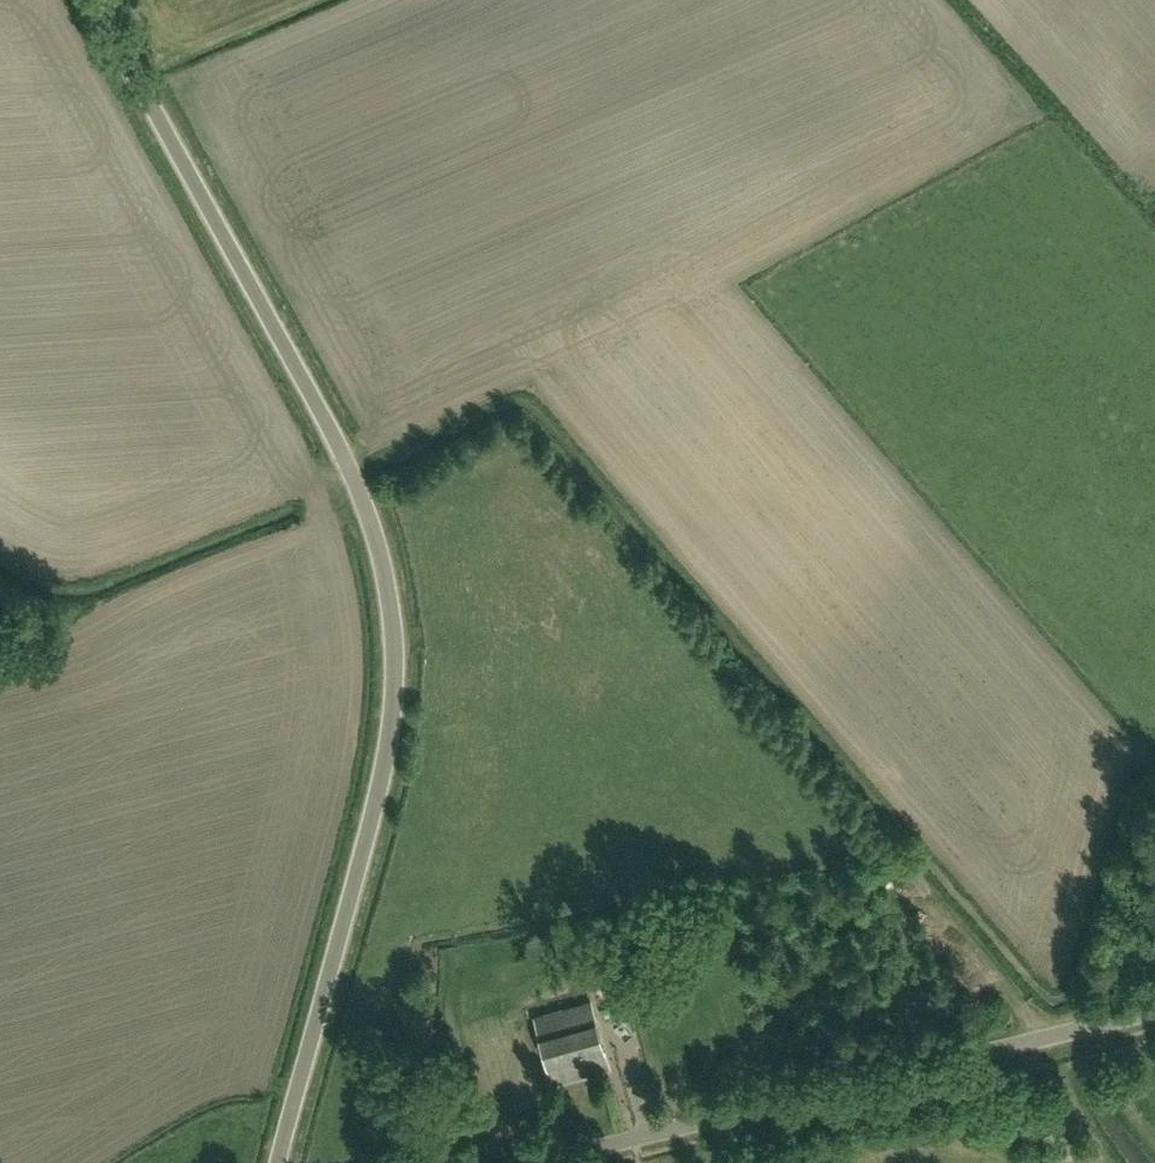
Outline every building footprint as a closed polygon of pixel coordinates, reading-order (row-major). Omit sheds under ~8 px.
[(554,1083),(609,1067),(591,1002),(536,1018),(554,1083)]
